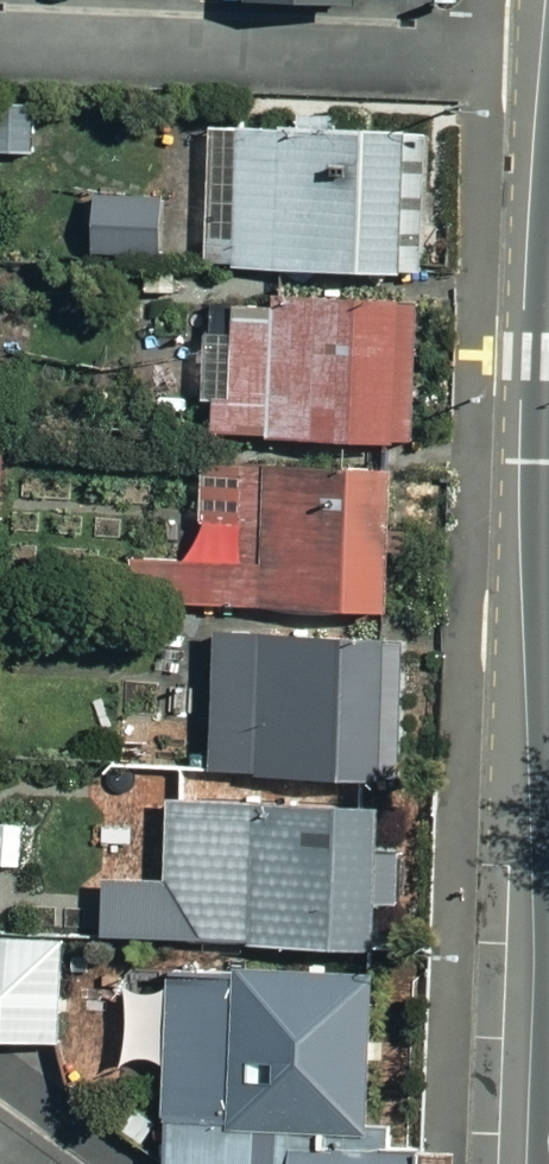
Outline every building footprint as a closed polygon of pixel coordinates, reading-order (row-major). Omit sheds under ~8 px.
[(243,5),(347,9),(347,0),(243,0),(243,5)] [(439,136),(238,136),(238,275),(439,275),(439,136)] [(154,196),(90,196),(91,267),(154,266),(154,196)] [(415,312),(211,302),(205,436),(409,445),(415,312)] [(387,468),(204,462),(201,561),(137,559),(135,605),(382,613),(387,468)] [(218,632),(211,723),(118,716),(115,764),(378,782),(388,643),(218,632)] [(401,850),(371,849),(373,816),(165,806),(161,890),(105,888),(103,938),(367,950),(368,914),(398,915),(401,850)] [(0,943),(0,1045),(62,1045),(61,942),(0,943)] [(385,986),(131,980),(129,1065),(178,1066),(175,1163),(431,1163),(432,1161),(381,1160),(385,986)]
